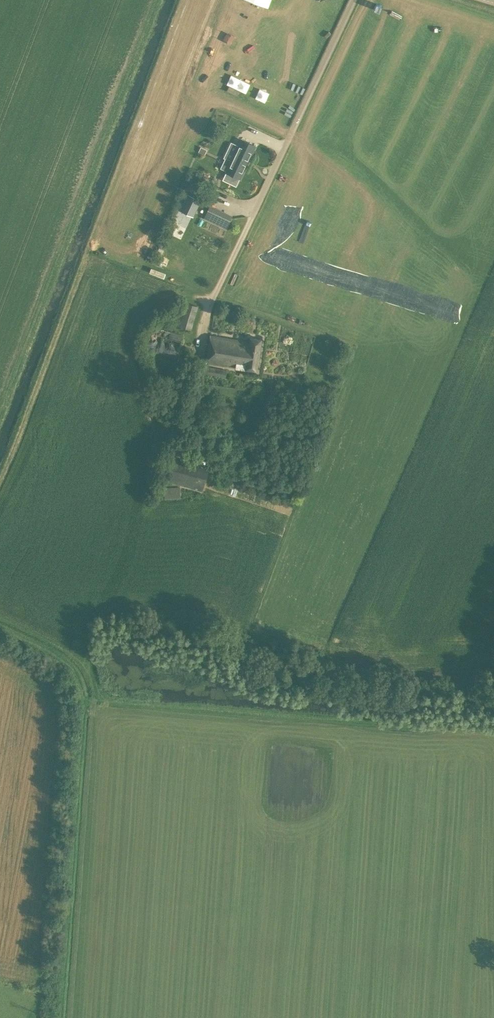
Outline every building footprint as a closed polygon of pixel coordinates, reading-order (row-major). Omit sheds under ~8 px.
[(228,30),(224,39),(233,43),(236,34),(228,30)] [(242,140),(231,161),(226,158),(221,168),(227,171),(226,172),(240,178),(255,146),(242,140)] [(198,200),(188,195),(181,211),(191,216),(198,200)] [(232,216),(210,205),(204,217),(226,228),(232,216)] [(195,328),(199,304),(186,302),(181,326),(195,328)] [(149,325),(143,348),(177,358),(183,335),(149,325)] [(210,335),(206,363),(257,371),(261,339),(250,337),(250,341),(210,335)] [(227,370),(206,366),(205,373),(225,377),(227,370)] [(166,458),(160,479),(202,491),(208,469),(199,466),(166,458)] [(180,487),(164,488),(164,498),(180,498),(180,487)]
